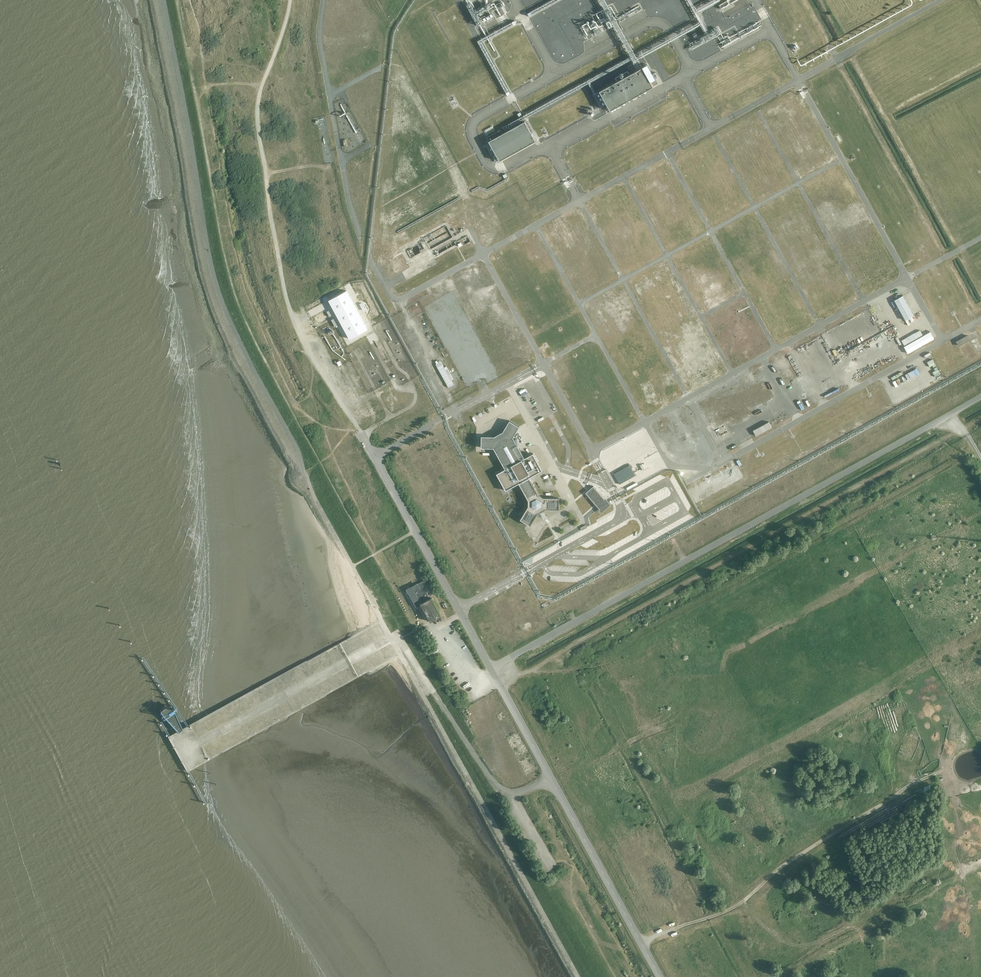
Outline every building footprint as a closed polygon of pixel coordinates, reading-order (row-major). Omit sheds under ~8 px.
[(727,1),(720,4),(722,9),(740,0),(726,0),(727,1)] [(496,7),(492,2),(476,11),(471,3),(465,6),(478,28),(494,19),(490,11),(496,7)] [(534,5),(526,9),(529,16),(551,5),(549,2),(541,5),(535,8),(534,5)] [(611,24),(603,10),(578,23),(586,37),(611,24)] [(701,38),(689,44),(693,50),(723,34),(717,24),(699,34),(701,38)] [(652,86),(642,66),(599,91),(609,109),(652,86)] [(353,99),(348,101),(351,108),(375,98),(373,93),(354,102),(353,99)] [(537,142),(524,122),(488,141),(500,161),(537,142)] [(826,157),(819,160),(823,169),(838,162),(834,152),(826,156),(826,157)] [(715,263),(694,274),(707,301),(721,294),(722,298),(730,294),(715,263)] [(826,294),(835,291),(834,286),(844,283),(843,280),(820,286),(822,293),(826,292),(826,294)] [(367,329),(347,289),(328,299),(349,338),(367,329)] [(914,315),(903,295),(894,300),(906,320),(914,315)] [(643,304),(646,314),(652,312),(649,302),(643,304)] [(923,336),(920,331),(902,340),(904,345),(923,336)] [(905,346),(909,352),(935,338),(932,331),(905,346)] [(956,341),(959,346),(971,339),(968,334),(956,341)] [(805,367),(798,370),(800,376),(813,369),(808,358),(803,361),(805,367)] [(444,367),(441,361),(438,363),(437,361),(435,361),(437,364),(436,364),(449,387),(454,385),(452,381),(455,380),(447,366),(444,367)] [(909,380),(921,373),(918,367),(906,374),(909,380)] [(925,387),(928,393),(944,385),(941,380),(925,387)] [(919,398),(926,394),(924,389),(916,393),(919,398)] [(915,393),(900,401),(903,406),(918,399),(915,393)] [(509,420),(503,431),(494,436),(481,436),(481,446),(493,447),(505,468),(496,473),(505,489),(519,482),(528,477),(542,470),(532,453),(524,458),(512,437),(519,425),(509,420)] [(769,422),(753,430),(756,436),(772,427),(769,422)] [(703,433),(699,426),(694,429),(697,436),(703,433)] [(739,435),(742,441),(753,437),(751,431),(739,435)] [(705,449),(708,456),(714,453),(711,446),(705,449)] [(539,495),(528,477),(519,482),(529,500),(529,507),(521,519),(531,525),(538,514),(545,509),(560,509),(560,499),(544,498),(539,495)] [(604,500),(594,488),(587,494),(600,510),(599,511),(601,514),(611,506),(605,499),(604,500)] [(711,511),(702,516),(704,520),(712,516),(712,514),(713,514),(711,511)] [(418,583),(407,589),(416,606),(421,603),(431,621),(442,616),(432,597),(430,598),(423,586),(425,585),(423,581),(418,583)] [(532,755),(521,761),(528,774),(539,769),(532,755)]
